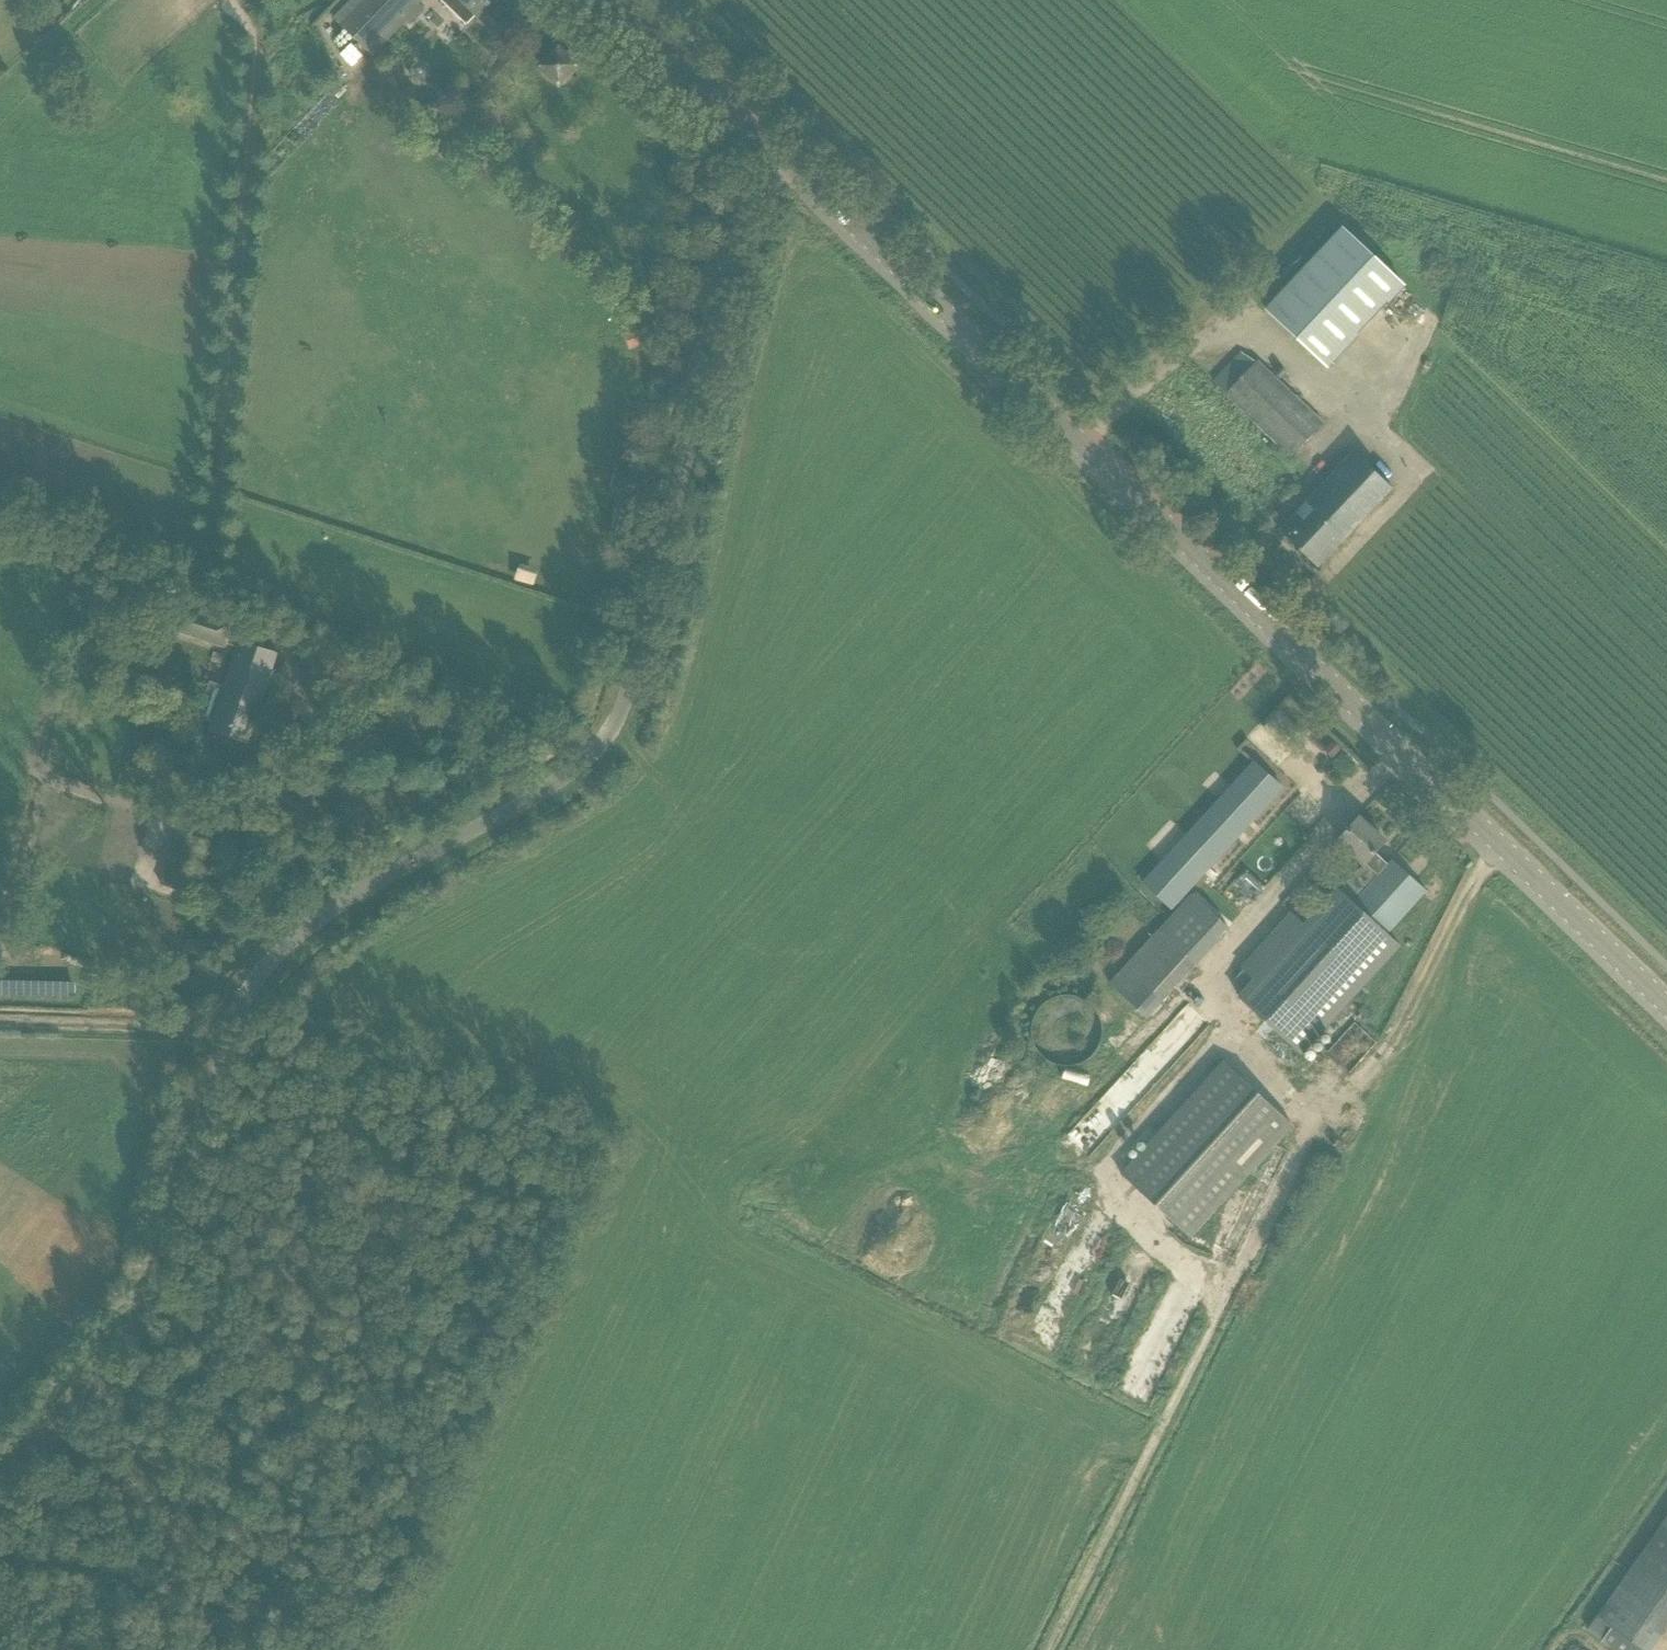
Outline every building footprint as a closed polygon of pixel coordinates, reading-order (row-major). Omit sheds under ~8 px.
[(341,25),(367,50),(416,0),(365,0),(341,25)] [(467,23),(476,15),(487,26),(499,14),(489,4),(493,0),(443,0),(467,23)] [(538,64),(555,86),(579,66),(562,45),(538,64)] [(1343,229),(1266,311),(1325,366),(1402,284),(1343,229)] [(1257,361),(1226,394),(1292,457),(1323,424),(1257,361)] [(1296,512),(1294,514),(1279,530),(1317,567),(1392,488),(1354,452),(1305,503),(1315,512),(1306,522),(1296,512)] [(171,631),(226,649),(227,644),(231,633),(237,618),(182,599),(171,631)] [(237,647),(208,731),(248,744),(277,653),(241,641),(242,636),(231,633),(227,644),(237,647)] [(1254,762),(1143,883),(1171,909),(1269,805),(1279,814),(1209,890),(1238,917),(1322,825),(1254,762)] [(1358,818),(1338,840),(1364,864),(1339,891),(1335,887),(1303,923),(1290,912),(1240,967),(1253,979),(1237,996),(1299,1053),(1398,944),(1387,934),(1426,891),(1392,860),(1388,864),(1375,852),(1384,841),(1358,818)] [(1109,982),(1147,1018),(1228,929),(1191,893),(1109,982)] [(1189,1237),(1292,1124),(1224,1062),(1121,1174),(1189,1237)] [(1666,1625),(1666,1515),(1596,1618),(1642,1649),(1650,1649),(1666,1625)]
